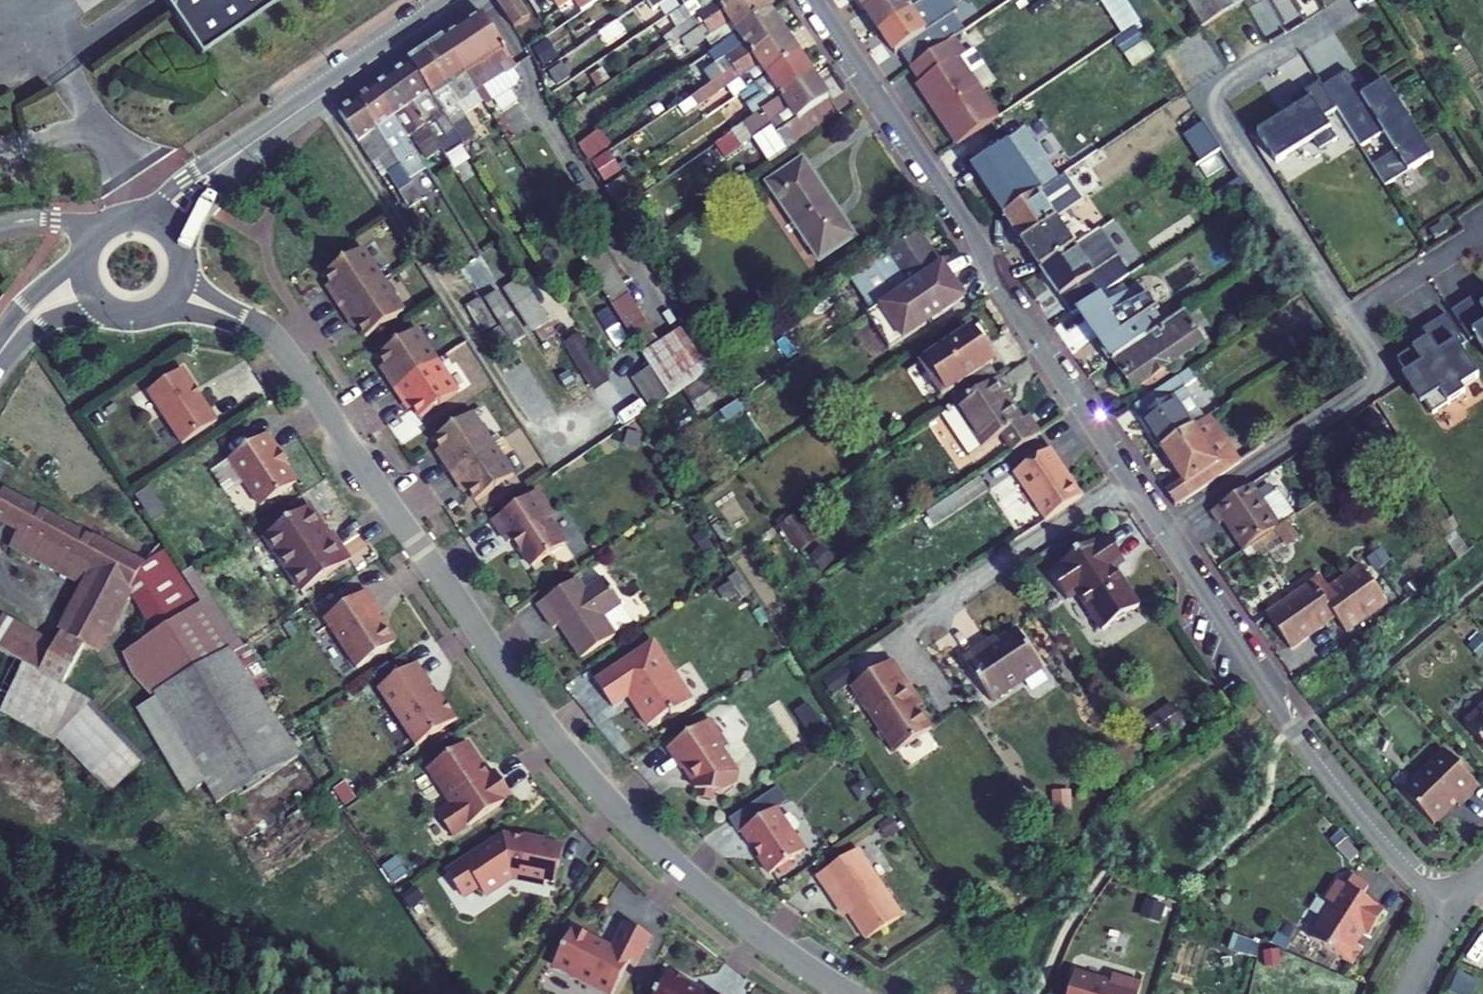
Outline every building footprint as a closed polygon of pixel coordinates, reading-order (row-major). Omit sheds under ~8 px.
[(199,55),(279,0),(162,0),(199,55)] [(498,3),(514,29),(529,19),(517,0),(502,0),(498,3)] [(544,18),(533,0),(529,0),(542,19),(544,18)] [(544,18),(558,8),(565,19),(593,0),(533,0),(544,18)] [(684,7),(692,19),(664,38),(671,48),(680,42),(690,35),(742,0),(695,0),(684,7)] [(761,0),(742,0),(690,35),(697,44),(705,38),(720,28),(728,40),(769,12),(761,0)] [(865,10),(880,0),(858,0),(865,10)] [(865,10),(879,32),(927,0),(880,0),(865,10)] [(933,0),(927,0),(879,32),(895,54),(946,20),(933,0)] [(1146,43),(1117,0),(1096,0),(1108,17),(1102,21),(1126,56),(1146,43)] [(1201,28),(1243,1),(1242,0),(1183,0),(1201,28)] [(514,29),(498,3),(497,3),(514,29)] [(784,34),(769,12),(728,40),(713,50),(707,54),(715,66),(705,73),(712,84),(784,34)] [(482,101),(485,105),(515,86),(518,79),(513,70),(516,68),(482,13),(444,40),(477,92),(482,101)] [(728,40),(720,28),(705,38),(713,50),(728,40)] [(798,55),(784,34),(712,84),(691,98),(700,111),(732,90),(729,85),(739,78),(747,91),(798,55)] [(697,44),(690,35),(680,42),(687,51),(697,44)] [(916,85),(956,145),(998,117),(959,59),(965,55),(954,38),(910,68),(920,83),(916,85)] [(444,40),(410,62),(463,146),(464,147),(475,139),(479,137),(463,113),(458,105),(477,92),(444,40)] [(813,77),(798,55),(747,91),(740,96),(754,117),(813,77)] [(410,62),(393,74),(441,150),(446,157),(463,146),(410,62)] [(1345,70),(1320,86),(1325,94),(1334,108),(1358,146),(1381,132),(1392,151),(1369,165),(1382,186),(1429,157),(1388,89),(1382,80),(1360,94),(1345,70)] [(427,159),(441,150),(393,74),(375,87),(407,137),(411,134),(427,159)] [(840,117),(813,77),(754,117),(715,144),(725,158),(752,140),(769,164),(840,117)] [(1320,86),(1317,81),(1286,101),(1291,109),(1293,112),(1283,119),(1281,116),(1255,132),(1274,163),(1310,140),(1316,150),(1334,139),(1320,117),(1334,108),(1325,94),(1320,86)] [(375,87),(357,99),(408,179),(426,167),(423,161),(407,137),(375,87)] [(463,113),(482,101),(477,92),(458,105),(463,113)] [(1203,120),(1185,93),(1172,103),(1189,130),(1203,120)] [(1013,110),(1024,126),(1045,112),(1033,96),(1013,110)] [(359,143),(372,164),(378,160),(386,173),(410,209),(422,201),(408,179),(357,99),(338,113),(358,144),(359,143)] [(1220,146),(1203,120),(1189,130),(1206,157),(1219,148),(1220,146)] [(609,181),(628,168),(601,130),(582,144),(609,181)] [(1055,181),(1021,131),(1007,140),(1042,190),(1055,181)] [(423,161),(427,159),(411,134),(407,137),(423,161)] [(482,151),(475,139),(464,147),(471,158),(482,151)] [(1042,190),(1007,140),(970,166),(1004,216),(1038,193),(1042,190)] [(1238,174),(1220,147),(1219,148),(1206,157),(1224,184),(1238,174)] [(372,164),(380,177),(386,173),(378,160),(372,164)] [(803,160),(767,184),(819,261),(855,237),(803,160)] [(1242,181),(1238,174),(1224,184),(1228,190),(1242,181)] [(633,195),(622,179),(606,189),(616,206),(633,195)] [(1056,220),(1038,193),(1004,216),(1022,242),(1056,220)] [(1091,235),(1072,208),(1056,220),(1074,247),(1091,235)] [(1074,247),(1056,220),(1022,242),(1040,270),(1074,247)] [(865,303),(871,313),(942,266),(919,232),(888,253),(889,254),(857,275),(873,298),(865,303)] [(1109,262),(1091,235),(1074,247),(1040,270),(1058,296),(1092,273),(1109,262)] [(331,295),(339,307),(382,278),(361,247),(323,273),(330,283),(335,291),(331,295)] [(942,266),(871,313),(867,315),(890,349),(933,321),(933,322),(965,300),(942,266)] [(1105,291),(1092,273),(1058,296),(1071,314),(1078,309),(1097,296),(1105,291)] [(873,298),(857,275),(850,280),(865,303),(873,298)] [(382,278),(339,307),(348,320),(352,316),(358,325),(365,335),(403,310),(382,278)] [(521,278),(504,288),(533,332),(534,331),(548,322),(549,322),(521,278)] [(335,291),(330,283),(325,286),(331,295),(335,291)] [(642,355),(659,345),(620,284),(603,294),(642,355)] [(1113,360),(1163,326),(1158,319),(1156,320),(1150,313),(1156,309),(1149,293),(1137,299),(1129,289),(1112,303),(1113,305),(1106,309),(1090,316),(1103,345),(1099,347),(1109,362),(1113,360)] [(496,291),(483,300),(512,344),(525,336),(496,291)] [(1448,312),(1466,342),(1472,338),(1482,356),(1482,303),(1477,294),(1448,312)] [(1097,296),(1078,309),(1103,345),(1090,316),(1106,309),(1097,296)] [(480,298),(466,307),(482,334),(496,325),(480,298)] [(1163,326),(1113,360),(1132,389),(1202,341),(1182,313),(1163,326)] [(1461,345),(1443,315),(1414,332),(1420,342),(1393,358),(1402,373),(1397,376),(1414,405),(1419,402),(1427,414),(1460,395),(1456,389),(1473,378),(1455,348),(1461,345)] [(353,328),(358,325),(352,316),(348,320),(353,328)] [(556,335),(548,322),(534,331),(542,344),(556,335)] [(659,345),(642,355),(650,368),(669,399),(715,369),(692,332),(688,326),(659,345)] [(692,332),(715,369),(721,365),(698,328),(692,332)] [(969,397),(998,378),(990,366),(994,363),(971,328),(926,359),(920,363),(942,397),(948,393),(961,385),(969,397)] [(386,378),(395,391),(438,362),(417,330),(378,356),(385,367),(391,375),(386,378)] [(594,389),(608,380),(580,337),(566,346),(594,389)] [(438,362),(395,391),(403,403),(407,400),(413,408),(420,419),(459,393),(438,362)] [(391,375),(385,367),(381,370),(386,378),(391,375)] [(633,378),(652,409),(669,399),(650,368),(633,378)] [(1205,419),(1184,389),(1195,381),(1188,369),(1133,407),(1160,448),(1205,419)] [(163,417),(182,445),(217,422),(182,370),(147,393),(163,417)] [(1023,420),(1006,394),(1012,390),(1002,376),(998,378),(969,397),(942,415),(970,457),(1003,435),(1014,452),(1041,434),(1029,416),(1023,420)] [(147,393),(129,405),(145,429),(163,417),(147,393)] [(408,411),(413,408),(407,400),(403,403),(408,411)] [(442,461),(450,474),(493,445),(473,414),(434,439),(441,450),(447,458),(442,461)] [(1241,461),(1210,416),(1205,419),(1160,448),(1182,480),(1165,491),(1175,505),(1212,481),(1241,461)] [(107,426),(94,435),(100,443),(113,434),(107,426)] [(267,434),(230,459),(261,506),(297,483),(276,452),(278,451),(267,434)] [(493,445),(450,474),(459,486),(463,483),(469,492),(476,502),(514,476),(493,445)] [(447,458),(441,450),(436,453),(442,461),(447,458)] [(1043,523),(1079,498),(1048,451),(1011,475),(1043,523)] [(923,516),(932,528),(986,492),(978,479),(923,516)] [(464,495),(469,492),(463,483),(459,486),(464,495)] [(1294,516),(1278,491),(1274,494),(1268,485),(1257,492),(1252,484),(1210,512),(1218,525),(1222,522),(1242,551),(1294,516)] [(154,698),(137,708),(187,793),(206,781),(219,803),(301,754),(287,734),(235,654),(182,575),(162,544),(161,542),(143,567),(3,492),(0,498),(0,520),(18,530),(10,545),(34,558),(33,560),(46,568),(48,565),(86,585),(68,619),(105,638),(130,591),(153,635),(121,659),(134,676),(154,698)] [(551,513),(537,492),(494,521),(509,544),(514,540),(533,568),(566,546),(550,521),(551,513)] [(309,506),(264,536),(302,592),(351,559),(332,532),(328,535),(309,506)] [(804,551),(822,537),(801,511),(783,525),(804,551)] [(1102,631),(1103,631),(1139,607),(1114,569),(1124,562),(1108,537),(1097,544),(1095,541),(1059,565),(1060,568),(1050,575),(1067,600),(1077,594),(1102,631)] [(1266,615),(1290,649),(1335,617),(1346,633),(1387,604),(1360,566),(1328,589),(1333,596),(1325,601),(1312,583),(1266,615)] [(1328,589),(1320,577),(1312,583),(1325,601),(1333,596),(1328,589)] [(635,623),(605,579),(586,592),(578,579),(538,606),(554,630),(563,624),(567,630),(564,632),(582,660),(616,637),(616,636),(635,623)] [(366,591),(324,619),(357,669),(395,643),(377,616),(381,614),(366,591)] [(105,638),(68,619),(60,633),(81,644),(97,653),(105,638)] [(980,648),(963,660),(991,702),(1042,668),(1017,630),(983,652),(980,648)] [(111,793),(146,759),(93,703),(119,678),(100,656),(81,644),(60,633),(39,673),(0,652),(0,711),(55,741),(59,739),(111,793)] [(692,701),(653,643),(595,681),(612,708),(628,697),(648,727),(669,713),(671,715),(692,701)] [(392,680),(412,667),(404,655),(384,669),(392,680)] [(892,660),(851,688),(895,753),(932,729),(905,689),(909,686),(892,660)] [(384,685),(378,689),(416,747),(457,719),(440,694),(435,697),(414,665),(412,667),(392,680),(384,685)] [(384,685),(392,680),(384,669),(380,671),(376,674),(384,685)] [(1153,737),(1180,717),(1167,700),(1140,720),(1153,737)] [(1464,724),(1482,744),(1482,706),(1464,724)] [(728,744),(712,719),(669,748),(684,770),(687,767),(697,782),(695,789),(698,790),(697,798),(714,801),(715,793),(723,794),(734,787),(736,774),(720,749),(728,744)] [(468,742),(428,769),(452,805),(438,815),(452,837),(513,797),(496,772),(490,776),(468,742)] [(1480,787),(1445,751),(1403,791),(1434,825),(1457,804),(1459,807),(1480,787)] [(741,832),(770,875),(805,851),(777,808),(741,832)] [(523,840),(504,835),(446,874),(460,895),(466,896),(478,888),(481,893),(488,894),(511,879),(543,886),(545,881),(555,884),(563,849),(545,845),(545,842),(523,837),(523,840)] [(903,916),(859,849),(817,877),(827,891),(832,888),(867,940),(903,916)] [(1339,882),(1330,897),(1332,904),(1310,938),(1352,965),(1363,949),(1356,945),(1365,932),(1370,935),(1385,912),(1363,897),(1369,887),(1353,877),(1347,887),(1339,882)] [(607,993),(613,993),(630,960),(637,964),(651,937),(625,924),(611,952),(593,943),(595,940),(572,929),(553,966),(607,993)] [(684,983),(686,979),(672,972),(670,976),(667,974),(656,993),(705,993),(684,983)] [(1069,993),(1139,993),(1142,985),(1120,978),(1111,983),(1075,972),(1069,993)]
